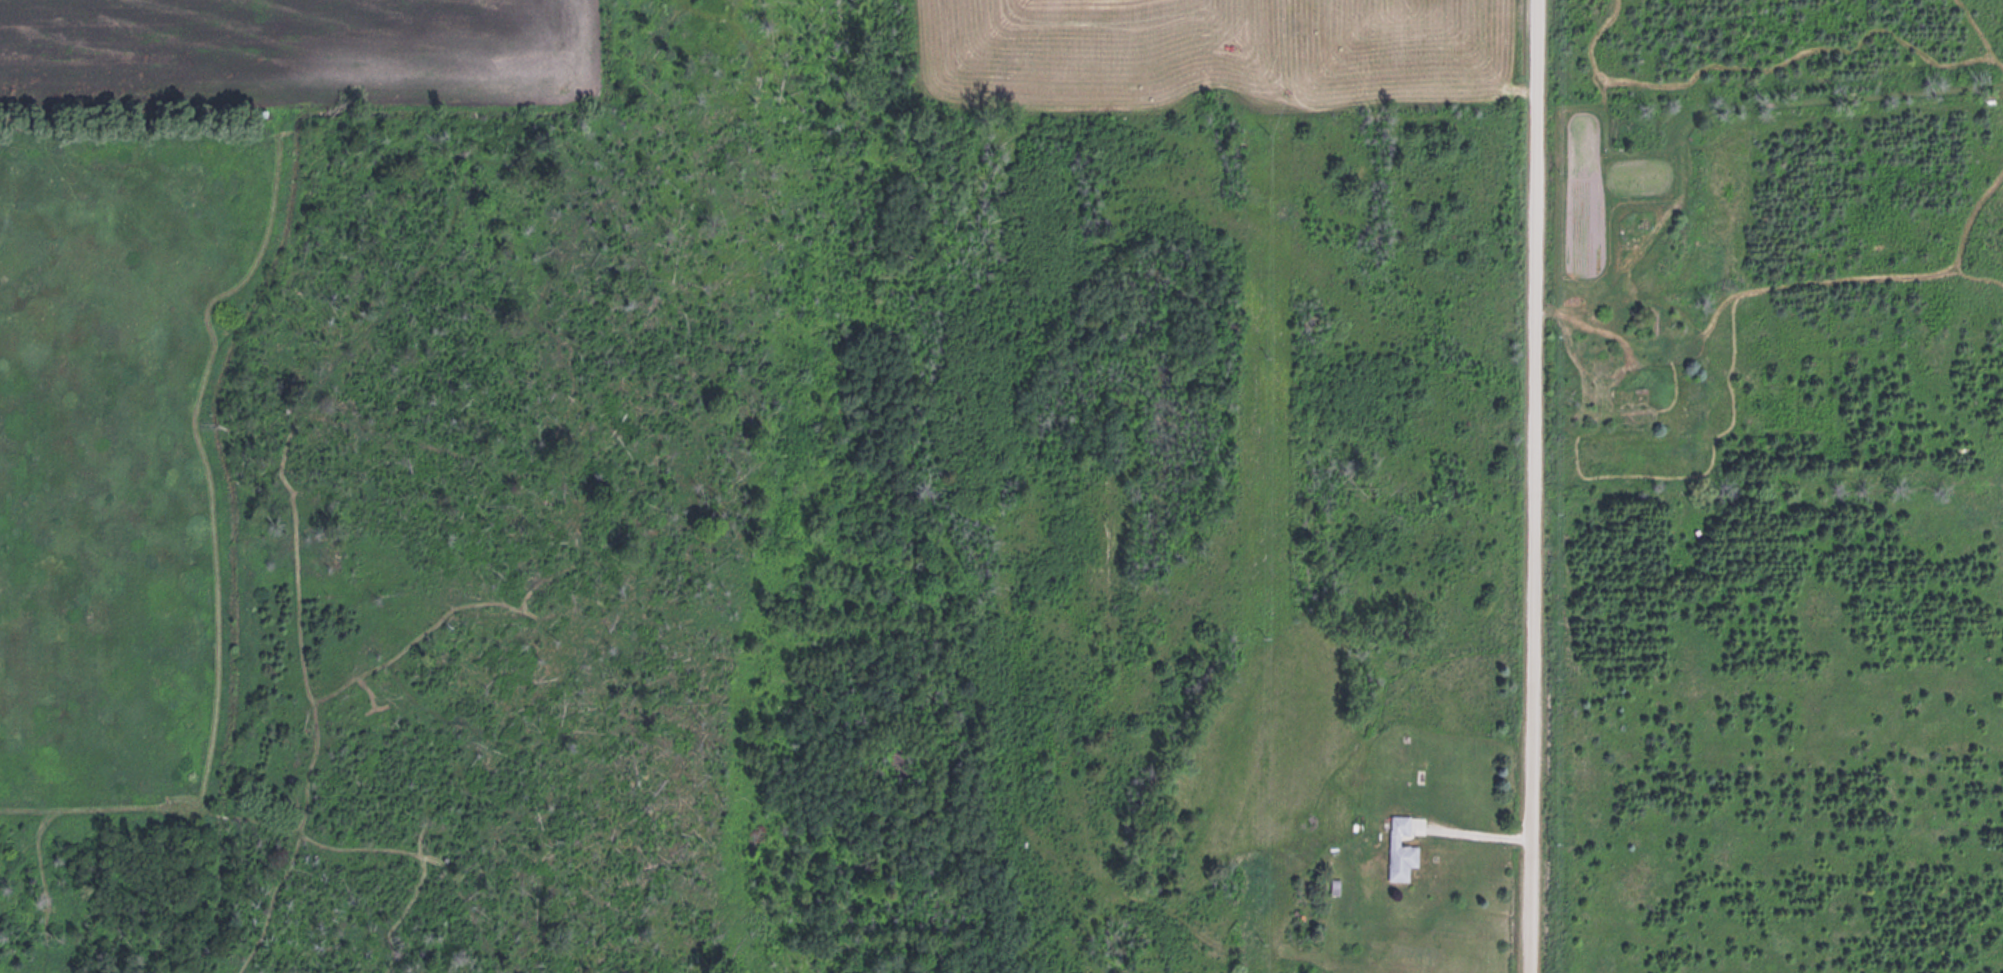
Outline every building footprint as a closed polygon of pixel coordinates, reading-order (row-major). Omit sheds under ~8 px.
[(1390,829),(1388,879),(1408,879),(1409,864),(1418,864),(1418,844),(1401,843),(1401,831),(1410,831),(1410,813),(1384,813),(1384,828),(1390,829)]
